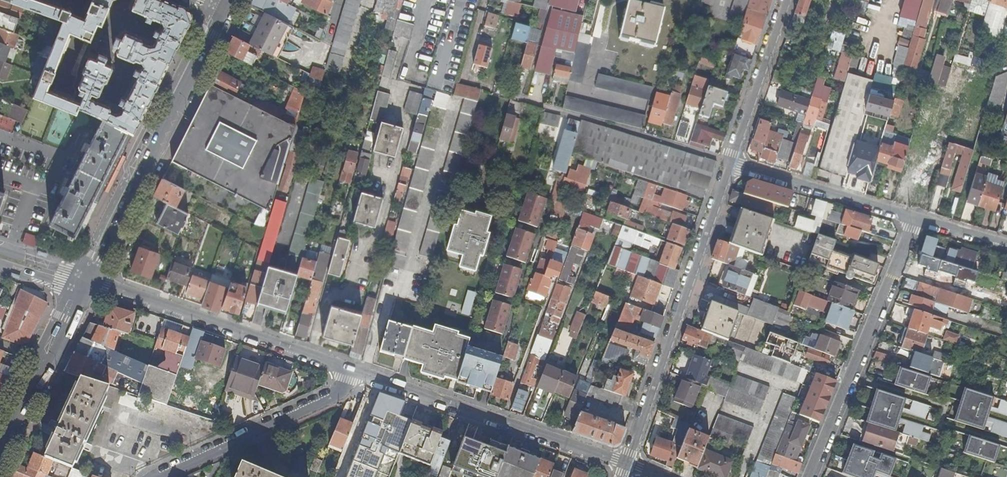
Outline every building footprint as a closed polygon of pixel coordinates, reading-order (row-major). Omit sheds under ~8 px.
[(19,18),(23,6),(8,0),(0,0),(0,12),(19,18)] [(79,107),(96,114),(104,118),(127,130),(133,133),(190,20),(185,9),(164,0),(136,0),(132,9),(146,14),(145,15),(157,20),(158,20),(163,22),(164,26),(162,30),(161,30),(155,41),(154,45),(149,45),(143,42),(142,40),(127,34),(124,34),(122,40),(120,40),(118,46),(119,47),(117,52),(118,55),(132,60),(135,60),(136,59),(142,62),(143,66),(141,69),(135,80),(136,80),(128,96),(127,95),(122,107),(123,108),(121,112),(116,114),(110,111),(110,108),(109,106),(97,101),(95,102),(94,99),(90,97),(92,93),(97,95),(98,95),(104,82),(107,81),(112,69),(111,66),(104,63),(104,61),(98,59),(98,61),(90,57),(88,58),(83,72),(84,74),(79,86),(80,88),(85,90),(80,103),(74,101),(74,99),(53,90),(52,92),(49,91),(52,84),(50,83),(50,81),(52,81),(55,72),(54,71),(57,65),(59,66),(69,38),(68,38),(70,32),(79,36),(81,40),(85,42),(79,58),(73,75),(76,76),(82,59),(91,40),(98,43),(103,32),(95,28),(98,23),(101,24),(112,0),(92,0),(84,18),(70,13),(71,11),(40,0),(8,0),(23,6),(63,20),(58,32),(53,46),(52,48),(48,58),(47,60),(41,76),(38,84),(33,96),(76,113),(79,107)] [(296,9),(279,0),(253,0),(250,5),(266,13),(288,24),(296,9)] [(326,16),(327,12),(304,0),(302,4),(326,16)] [(331,4),(332,2),(328,0),(304,0),(327,12),(331,4)] [(360,0),(345,0),(341,14),(325,70),(339,74),(360,0)] [(374,11),(389,15),(385,28),(392,30),(398,9),(400,9),(403,0),(377,0),(374,11)] [(533,8),(535,8),(547,12),(547,10),(550,0),(535,0),(533,8)] [(547,10),(570,16),(574,0),(550,0),(547,10)] [(728,22),(742,26),(747,9),(749,1),(750,0),(735,0),(728,22)] [(760,4),(749,1),(747,9),(767,16),(773,0),(761,0),(760,4)] [(804,23),(806,17),(812,0),(799,0),(792,19),(804,23)] [(901,17),(916,22),(917,18),(923,0),(906,0),(901,17)] [(917,18),(916,22),(915,26),(914,31),(923,33),(933,0),(923,0),(917,18)] [(949,12),(952,0),(937,0),(935,8),(949,12)] [(980,31),(999,37),(1006,11),(1006,0),(990,0),(980,31)] [(505,14),(517,17),(521,5),(519,4),(508,1),(505,14)] [(663,10),(629,2),(620,37),(655,46),(663,10)] [(734,55),(751,62),(759,39),(767,16),(747,9),(742,26),(734,55)] [(19,18),(0,12),(0,28),(13,32),(19,18)] [(266,13),(250,44),(260,50),(278,58),(294,27),(288,24),(266,13)] [(500,16),(489,13),(485,28),(495,31),(500,16)] [(550,15),(541,48),(556,51),(575,54),(576,53),(575,53),(577,44),(578,43),(580,34),(582,23),(550,15)] [(414,24),(397,20),(393,35),(410,40),(414,24)] [(903,35),(912,38),(914,31),(915,26),(907,23),(903,35)] [(44,27),(39,41),(53,46),(58,32),(44,27)] [(18,34),(13,32),(0,28),(0,42),(13,47),(18,34)] [(319,28),(316,38),(321,40),(324,30),(319,28)] [(511,40),(526,44),(528,33),(514,29),(511,40)] [(541,32),(529,29),(528,33),(526,44),(528,45),(521,68),(527,70),(526,72),(529,73),(541,32)] [(845,34),(833,29),(830,38),(827,48),(840,51),(841,47),(843,41),(845,34)] [(917,67),(927,35),(923,34),(923,33),(914,31),(912,38),(904,63),(917,67)] [(589,36),(580,34),(578,43),(587,46),(589,37),(589,36)] [(234,36),(226,52),(252,66),(260,50),(250,44),(234,36)] [(854,45),(843,41),(841,47),(852,50),(854,45)] [(17,48),(13,47),(0,42),(0,60),(11,64),(17,48)] [(580,84),(590,46),(589,46),(577,44),(575,53),(576,53),(575,54),(569,82),(580,84)] [(40,55),(48,58),(52,48),(44,45),(40,55)] [(487,68),(492,50),(479,47),(474,65),(487,68)] [(553,66),(553,65),(556,51),(541,48),(533,75),(550,79),(553,66)] [(396,52),(389,50),(385,65),(381,77),(389,79),(396,52)] [(560,87),(567,88),(569,82),(575,54),(556,51),(553,65),(553,66),(556,66),(554,76),(553,81),(561,83),(560,87)] [(850,66),(853,55),(843,52),(842,52),(836,73),(842,75),(840,80),(845,82),(848,73),(849,70),(850,67),(850,66)] [(751,62),(734,55),(727,75),(726,78),(734,80),(735,77),(740,79),(743,70),(748,72),(751,62)] [(860,57),(853,55),(850,66),(856,68),(860,57)] [(942,58),(935,56),(931,71),(937,73),(942,58)] [(47,60),(41,57),(35,73),(41,76),(47,60)] [(700,58),(698,63),(714,69),(716,63),(700,58)] [(13,65),(11,64),(0,60),(0,78),(5,80),(10,67),(12,68),(13,65)] [(382,73),(385,65),(373,61),(371,70),(382,73)] [(873,81),(869,93),(884,97),(893,100),(894,98),(897,88),(903,69),(895,67),(891,82),(874,77),(873,81)] [(324,71),(312,68),(310,75),(307,86),(319,89),(324,71)] [(683,78),(685,70),(679,68),(676,76),(683,78)] [(930,74),(916,69),(914,77),(928,82),(930,74)] [(241,83),(217,71),(211,84),(234,95),(241,83)] [(786,76),(774,71),(771,80),(779,83),(783,85),(786,76)] [(41,76),(35,73),(32,82),(38,84),(41,76)] [(845,82),(819,170),(845,177),(856,140),(861,123),(867,102),(869,93),(873,81),(854,75),(848,73),(845,82)] [(948,79),(930,73),(930,74),(928,82),(940,85),(946,87),(948,79)] [(995,78),(984,113),(996,116),(1006,80),(1006,73),(995,78)] [(653,88),(609,77),(598,74),(594,87),(650,101),(653,88)] [(699,108),(708,80),(695,76),(687,104),(699,108)] [(723,83),(711,79),(708,86),(721,91),(723,83)] [(796,143),(790,161),(788,167),(797,169),(807,141),(812,126),(827,131),(829,125),(820,122),(830,90),(824,88),(824,89),(819,87),(820,83),(816,82),(810,99),(805,114),(796,143)] [(289,145),(295,126),(259,108),(238,98),(234,95),(211,84),(202,101),(289,145)] [(673,121),(674,119),(681,94),(679,94),(681,87),(673,84),(666,111),(662,124),(671,127),(673,121)] [(722,108),(727,93),(721,91),(708,86),(699,115),(709,118),(713,105),(722,108)] [(294,87),(291,93),(284,112),(263,101),(259,108),(295,126),(305,93),(294,87)] [(403,167),(411,169),(414,170),(432,108),(429,107),(432,100),(435,101),(438,92),(425,87),(423,94),(422,97),(418,112),(417,115),(403,167)] [(481,90),(467,87),(464,98),(478,102),(481,90)] [(662,91),(657,89),(653,102),(658,104),(662,91)] [(777,104),(805,114),(810,99),(797,95),(782,89),(782,90),(777,104)] [(404,112),(417,115),(418,112),(422,97),(423,94),(410,90),(404,112)] [(390,95),(377,92),(370,120),(381,123),(373,151),(395,157),(403,128),(382,122),(390,95)] [(867,102),(882,106),(884,97),(869,93),(867,102)] [(646,116),(565,96),(562,109),(643,129),(646,116)] [(884,97),(882,106),(890,109),(893,100),(884,97)] [(902,101),(894,98),(893,100),(890,109),(889,115),(886,124),(894,126),(902,101)] [(437,243),(468,137),(477,104),(465,100),(420,256),(432,259),(437,243)] [(270,210),(289,145),(202,101),(188,129),(172,161),(270,210)] [(876,128),(884,130),(886,124),(889,115),(890,109),(882,106),(867,102),(861,123),(875,128),(876,128)] [(13,104),(8,117),(22,123),(28,110),(13,104)] [(434,105),(396,235),(387,266),(403,270),(406,257),(405,256),(447,109),(434,105)] [(666,111),(652,107),(648,122),(661,126),(662,124),(666,111)] [(558,128),(561,115),(544,110),(540,123),(558,128)] [(517,119),(506,116),(499,140),(510,143),(517,119)] [(73,236),(127,130),(104,118),(89,147),(86,153),(67,189),(64,195),(49,224),(56,227),(53,235),(63,239),(66,232),(68,233),(66,236),(71,238),(73,235),(73,236)] [(519,120),(517,119),(510,143),(513,143),(519,120)] [(761,119),(754,139),(750,150),(757,152),(756,158),(759,159),(760,156),(763,145),(768,130),(771,123),(761,119)] [(554,170),(565,174),(570,156),(571,153),(580,123),(569,120),(566,131),(565,131),(554,170)] [(616,168),(704,198),(708,189),(688,182),(691,172),(652,159),(657,143),(610,129),(581,120),(580,123),(571,153),(616,168)] [(688,124),(680,122),(676,136),(684,138),(688,124)] [(712,139),(723,142),(726,134),(696,123),(689,145),(705,150),(706,147),(709,148),(712,139)] [(854,180),(862,154),(863,150),(865,145),(870,147),(869,150),(874,152),(877,153),(884,130),(876,128),(875,128),(861,123),(856,140),(857,141),(846,177),(854,180)] [(892,133),(894,126),(886,124),(884,130),(892,133)] [(299,154),(300,154),(308,128),(303,127),(302,132),(297,130),(291,151),(290,151),(279,190),(287,192),(299,154)] [(127,130),(73,236),(80,239),(133,133),(127,130)] [(760,156),(766,158),(769,159),(774,161),(776,156),(790,161),(796,143),(782,138),(783,135),(768,130),(763,145),(760,156)] [(875,160),(887,163),(894,141),(896,134),(892,133),(884,130),(877,153),(875,160)] [(363,144),(370,146),(373,133),(366,131),(363,144)] [(989,139),(983,156),(992,159),(997,143),(997,141),(989,139)] [(894,141),(887,163),(902,168),(907,149),(908,146),(894,141)] [(953,189),(960,191),(973,150),(952,143),(949,142),(942,167),(949,169),(954,151),(964,155),(953,189)] [(676,149),(657,143),(652,159),(691,172),(711,178),(717,162),(707,159),(706,159),(676,150),(676,149)] [(368,154),(370,146),(363,144),(359,157),(361,158),(356,173),(365,175),(370,155),(368,154)] [(497,149),(484,195),(488,196),(494,176),(496,176),(503,151),(497,149)] [(348,150),(343,170),(352,172),(357,153),(348,150)] [(955,179),(960,155),(955,154),(950,178),(955,179)] [(979,162),(990,166),(992,159),(983,156),(981,155),(979,162)] [(805,163),(801,175),(809,177),(813,166),(805,163)] [(567,179),(564,178),(562,185),(571,188),(574,181),(576,182),(574,189),(584,192),(587,184),(592,168),(579,165),(577,172),(570,170),(567,179)] [(405,191),(411,169),(403,167),(394,199),(400,201),(402,191),(405,191)] [(350,180),(352,172),(343,170),(341,177),(350,180)] [(688,182),(708,189),(711,178),(691,172),(688,182)] [(977,205),(994,210),(1003,181),(996,179),(997,175),(987,172),(986,177),(978,204),(977,205)] [(947,175),(940,173),(936,184),(945,187),(949,175),(947,175)] [(966,200),(978,204),(986,177),(975,174),(966,200)] [(558,177),(550,201),(555,202),(556,203),(562,185),(564,178),(558,177)] [(175,207),(184,189),(163,178),(154,196),(167,203),(175,207)] [(288,253),(302,257),(324,182),(311,178),(288,253)] [(685,201),(687,196),(667,189),(664,199),(652,195),(656,185),(639,180),(631,202),(636,204),(639,197),(644,199),(640,210),(638,209),(637,211),(673,224),(684,228),(687,218),(672,213),(671,215),(648,207),(650,200),(682,211),(683,206),(686,207),(688,202),(685,201)] [(746,183),(743,194),(775,204),(776,205),(787,208),(792,193),(751,180),(746,183)] [(773,214),(776,205),(775,204),(743,194),(733,191),(730,201),(765,212),(766,212),(773,214)] [(374,227),(382,199),(361,193),(353,221),(374,227)] [(537,228),(546,200),(528,194),(519,222),(537,228)] [(246,302),(257,305),(257,301),(268,265),(281,220),(287,200),(277,198),(265,238),(267,239),(262,255),(260,255),(246,302)] [(818,214),(817,217),(823,219),(828,204),(816,200),(812,212),(818,214)] [(552,209),(564,213),(566,206),(556,203),(555,202),(552,209)] [(167,203),(157,223),(178,233),(181,227),(183,228),(186,222),(185,221),(186,220),(185,219),(188,213),(175,207),(167,203)] [(626,220),(630,209),(612,203),(609,213),(626,220)] [(832,213),(834,206),(828,204),(823,219),(822,219),(835,223),(840,224),(862,231),(867,233),(869,226),(872,219),(846,211),(844,217),(832,213)] [(255,225),(263,228),(268,210),(260,208),(255,225)] [(743,211),(731,245),(756,254),(759,255),(772,220),(743,211)] [(448,249),(452,251),(454,245),(462,247),(470,249),(478,218),(462,213),(457,228),(454,227),(448,249)] [(594,228),(595,228),(599,219),(583,213),(571,246),(578,248),(581,249),(583,245),(587,246),(594,228)] [(798,216),(794,227),(818,235),(820,226),(822,219),(823,219),(817,217),(816,222),(798,216)] [(490,222),(478,218),(470,249),(462,247),(460,253),(464,254),(461,265),(476,270),(480,257),(483,258),(489,236),(486,235),(490,222)] [(833,230),(835,223),(822,219),(820,226),(833,230)] [(396,224),(387,222),(384,231),(393,234),(396,224)] [(628,223),(626,228),(641,233),(643,228),(628,223)] [(612,235),(618,237),(622,226),(616,224),(612,235)] [(683,245),(689,230),(684,228),(673,224),(668,240),(683,245)] [(858,241),(862,231),(840,224),(836,235),(858,241)] [(665,248),(662,258),(661,261),(660,264),(674,270),(682,248),(641,233),(626,228),(622,226),(618,237),(618,238),(641,247),(643,241),(656,246),(656,245),(665,248)] [(535,234),(517,228),(508,257),(526,263),(535,234)] [(347,232),(339,230),(338,236),(328,274),(340,277),(349,241),(346,240),(347,232)] [(390,246),(394,234),(393,234),(384,231),(381,243),(390,246)] [(855,261),(832,252),(834,249),(836,241),(818,235),(809,258),(827,265),(826,268),(846,275),(846,277),(847,278),(848,279),(849,279),(851,279),(852,277),(872,284),(878,265),(856,258),(855,261)] [(926,238),(921,255),(943,262),(946,253),(943,252),(941,256),(933,254),(937,241),(926,238)] [(718,241),(711,259),(726,265),(731,267),(736,253),(746,257),(753,260),(756,254),(731,245),(718,241)] [(561,245),(556,243),(553,251),(551,258),(555,260),(557,253),(558,253),(561,245)] [(452,251),(460,253),(462,247),(454,245),(452,251)] [(576,254),(578,248),(571,246),(559,280),(571,284),(573,279),(568,276),(576,254)] [(140,247),(140,248),(157,257),(158,254),(140,247)] [(614,247),(607,265),(639,277),(661,285),(673,289),(679,271),(674,270),(660,264),(614,247)] [(150,277),(157,257),(140,248),(131,271),(150,277)] [(578,248),(576,254),(583,257),(585,251),(581,249),(578,248)] [(856,258),(857,257),(834,249),(832,252),(855,261),(856,258)] [(959,254),(947,250),(946,253),(943,262),(972,271),(977,254),(961,249),(959,254)] [(541,259),(533,281),(541,284),(544,277),(550,262),(551,258),(553,251),(551,250),(547,261),(541,259)] [(312,279),(302,312),(296,334),(306,337),(330,252),(328,251),(327,254),(319,252),(316,262),(313,271),(316,272),(314,279),(312,279)] [(166,277),(187,284),(193,267),(192,267),(194,262),(174,256),(173,260),(172,260),(170,263),(166,277)] [(297,275),(311,279),(313,271),(316,262),(302,257),(297,274),(297,275)] [(826,268),(827,265),(809,258),(808,261),(826,268)] [(948,265),(933,260),(932,263),(930,270),(945,275),(948,265)] [(550,262),(544,277),(552,280),(553,277),(553,276),(558,278),(562,266),(550,262)] [(522,270),(505,264),(496,293),(513,298),(522,270)] [(257,301),(286,310),(297,275),(297,274),(268,265),(257,301)] [(750,298),(758,276),(751,274),(731,267),(726,265),(717,286),(750,298)] [(231,281),(212,274),(209,282),(203,299),(201,305),(220,312),(222,306),(230,282),(231,281)] [(194,296),(196,297),(203,299),(209,282),(192,275),(186,293),(194,296)] [(528,291),(546,297),(552,280),(544,277),(541,284),(533,281),(531,280),(528,291)] [(653,305),(661,285),(639,277),(631,297),(653,305)] [(913,285),(915,281),(910,280),(906,279),(903,286),(918,291),(919,287),(913,285)] [(918,291),(920,291),(935,296),(933,302),(935,303),(943,306),(948,292),(915,281),(913,285),(919,287),(918,291)] [(238,312),(240,313),(247,287),(230,282),(222,306),(229,309),(229,310),(238,313),(238,312)] [(836,282),(828,302),(851,310),(858,290),(836,282)] [(564,287),(563,288),(557,286),(552,299),(565,304),(571,289),(564,287)] [(2,338),(20,345),(27,342),(47,303),(21,290),(15,306),(2,300),(0,305),(0,306),(10,310),(2,329),(5,330),(2,338)] [(466,291),(461,314),(470,316),(475,292),(466,291)] [(592,302),(606,308),(610,298),(596,292),(592,302)] [(954,309),(958,295),(948,292),(943,306),(954,309)] [(932,312),(935,303),(933,302),(918,297),(911,295),(908,305),(932,312)] [(958,295),(954,309),(967,313),(971,300),(958,295)] [(738,313),(748,317),(751,310),(714,296),(711,303),(738,313)] [(353,344),(349,356),(358,359),(360,353),(361,353),(363,345),(361,344),(366,328),(368,328),(376,299),(366,297),(361,315),(360,315),(351,344),(353,344)] [(631,297),(629,304),(650,312),(653,305),(631,297)] [(847,330),(854,311),(851,310),(828,302),(814,297),(810,307),(830,314),(826,323),(847,330)] [(557,325),(565,304),(552,299),(544,320),(551,322),(557,325)] [(511,305),(493,300),(484,328),(502,334),(511,305)] [(754,300),(751,310),(748,317),(772,326),(777,312),(779,308),(754,300)] [(641,333),(656,339),(663,317),(650,312),(629,304),(625,303),(614,330),(628,335),(634,319),(644,322),(641,333)] [(728,341),(738,313),(711,303),(701,330),(712,335),(717,337),(725,340),(728,341)] [(322,335),(351,344),(360,315),(332,306),(322,335)] [(110,307),(104,328),(119,332),(128,335),(134,314),(110,307)] [(947,325),(948,321),(932,316),(932,317),(911,310),(908,319),(911,320),(908,329),(926,335),(928,328),(938,331),(941,323),(947,325)] [(784,338),(791,317),(777,312),(772,326),(769,332),(784,338)] [(578,313),(576,317),(584,321),(586,316),(578,313)] [(579,333),(584,321),(576,317),(571,330),(573,331),(579,333)] [(180,335),(183,326),(164,319),(161,329),(180,335)] [(403,359),(412,329),(389,322),(380,352),(403,359)] [(542,326),(539,335),(552,340),(557,325),(551,322),(548,328),(542,326)] [(113,352),(119,332),(104,328),(90,324),(83,338),(113,352)] [(707,349),(712,335),(701,330),(687,325),(682,340),(688,342),(687,345),(689,345),(692,346),(692,344),(707,349)] [(404,361),(419,365),(429,333),(413,328),(404,361)] [(180,335),(161,329),(156,343),(155,348),(166,352),(166,354),(175,357),(169,374),(148,367),(142,384),(138,396),(166,406),(189,338),(180,335)] [(921,355),(927,335),(926,335),(908,329),(901,349),(914,353),(921,355)] [(421,371),(426,372),(438,331),(434,330),(432,334),(429,333),(419,365),(422,366),(421,371)] [(633,360),(647,365),(654,344),(628,335),(614,330),(610,340),(637,349),(633,360)] [(947,330),(943,340),(957,346),(961,337),(947,330)] [(459,375),(469,343),(470,341),(438,331),(426,372),(457,382),(459,375)] [(573,331),(570,336),(577,339),(579,333),(573,331)] [(814,334),(809,347),(810,348),(830,355),(836,357),(841,343),(821,335),(820,337),(814,334)] [(538,335),(531,353),(532,354),(545,360),(552,340),(539,335),(538,335)] [(722,347),(725,340),(717,337),(716,340),(718,341),(717,345),(722,347)] [(83,338),(75,354),(117,373),(142,384),(148,367),(125,356),(113,352),(83,338)] [(721,351),(741,359),(745,347),(728,341),(725,340),(722,347),(721,351)] [(518,345),(508,342),(508,344),(503,357),(513,360),(518,345)] [(626,348),(609,342),(603,357),(609,359),(627,365),(626,348)] [(764,347),(799,361),(801,355),(766,342),(764,347)] [(224,351),(200,343),(195,359),(219,367),(224,351)] [(471,344),(469,343),(459,375),(457,382),(457,383),(484,391),(486,386),(493,388),(503,358),(470,347),(471,344)] [(740,361),(803,384),(808,371),(804,369),(762,353),(745,347),(741,359),(740,361)] [(803,362),(799,361),(764,347),(762,353),(804,369),(803,362)] [(827,365),(830,355),(810,348),(806,357),(827,365)] [(707,352),(706,356),(717,360),(719,355),(707,352)] [(888,356),(876,352),(873,358),(885,363),(888,356)] [(935,352),(932,359),(939,361),(941,355),(935,352)] [(940,378),(945,363),(939,361),(932,359),(921,355),(914,353),(909,368),(940,378)] [(112,384),(117,373),(75,354),(65,373),(80,378),(89,381),(94,372),(102,375),(101,378),(112,384)] [(532,354),(522,383),(532,387),(535,380),(532,378),(537,365),(542,367),(545,360),(532,354)] [(694,356),(687,379),(689,380),(692,381),(701,384),(706,386),(709,380),(704,378),(710,361),(694,356)] [(264,368),(236,359),(226,389),(253,398),(255,395),(258,386),(264,368)] [(5,386),(14,369),(0,364),(0,385),(5,386)] [(292,374),(265,365),(264,368),(258,386),(282,394),(286,393),(292,374)] [(546,391),(554,395),(555,392),(556,390),(561,378),(563,372),(564,369),(556,365),(555,369),(546,365),(539,385),(547,388),(546,391)] [(931,378),(901,368),(895,386),(926,395),(931,378)] [(566,415),(577,420),(580,414),(581,412),(586,398),(591,386),(597,372),(591,370),(587,382),(586,382),(581,394),(575,392),(572,401),(566,415)] [(620,371),(613,393),(628,398),(631,388),(628,387),(632,375),(620,371)] [(578,378),(563,372),(561,378),(575,384),(578,378)] [(770,388),(734,375),(731,384),(726,397),(724,401),(760,414),(770,388)] [(836,382),(819,375),(802,416),(813,420),(819,423),(836,382)] [(705,388),(726,397),(731,384),(710,376),(709,380),(706,386),(705,388)] [(73,468),(109,387),(89,381),(80,378),(44,457),(73,468)] [(508,400),(514,384),(498,378),(492,395),(508,400)] [(556,390),(570,396),(575,384),(561,378),(556,390)] [(692,381),(689,380),(687,379),(684,378),(674,401),(691,408),(701,384),(692,381)] [(586,398),(631,412),(634,404),(635,400),(628,398),(613,393),(591,386),(586,398)] [(253,398),(226,389),(224,392),(259,404),(255,395),(253,398)] [(955,422),(957,423),(968,390),(966,389),(955,422)] [(527,394),(517,390),(511,408),(520,412),(527,394)] [(555,392),(569,398),(570,396),(556,390),(555,392)] [(869,424),(880,390),(877,390),(867,423),(868,423),(869,424)] [(900,418),(902,412),(925,420),(929,407),(880,390),(869,424),(886,429),(900,433),(929,442),(931,435),(922,432),(924,426),(900,418)] [(990,412),(1006,417),(1006,403),(968,390),(957,423),(1006,438),(1006,424),(988,417),(990,412)] [(769,470),(772,463),(775,454),(788,421),(792,412),(795,404),(798,398),(784,393),(751,476),(766,476),(769,470)] [(795,404),(792,412),(799,415),(802,407),(795,404)] [(427,425),(433,427),(439,413),(430,410),(424,424),(421,431),(422,431),(423,431),(424,432),(427,425)] [(796,460),(813,420),(802,416),(799,415),(792,412),(788,421),(775,454),(784,457),(784,456),(796,460)] [(615,426),(580,414),(577,420),(572,433),(613,447),(620,444),(625,429),(616,426),(615,426)] [(754,428),(718,415),(713,428),(726,434),(748,442),(754,428)] [(667,461),(665,466),(672,469),(676,458),(688,431),(690,425),(676,418),(672,428),(678,430),(672,443),(657,438),(651,456),(667,461)] [(329,444),(342,450),(352,425),(339,419),(329,444)] [(424,424),(412,419),(411,423),(403,443),(399,453),(407,457),(411,458),(421,431),(424,424)] [(868,423),(862,442),(879,448),(893,452),(900,433),(886,429),(869,424),(868,423)] [(411,458),(420,462),(433,427),(427,425),(424,432),(423,431),(422,431),(421,431),(411,458)] [(443,431),(433,427),(420,462),(430,465),(431,464),(441,436),(443,431)] [(722,443),(726,434),(713,428),(709,438),(722,443)] [(709,439),(688,431),(676,458),(697,467),(704,451),(709,439)] [(447,438),(441,436),(431,464),(441,467),(451,440),(446,439),(447,438)] [(970,436),(965,454),(981,459),(987,461),(994,463),(1000,445),(970,436)] [(479,437),(477,443),(463,438),(452,467),(478,476),(497,476),(507,450),(508,447),(479,437)] [(327,447),(341,453),(342,450),(329,444),(327,447)] [(845,475),(856,445),(853,444),(842,474),(845,475)] [(883,454),(881,460),(874,458),(876,452),(856,445),(845,475),(851,476),(892,476),(890,476),(896,459),(883,454)] [(508,447),(507,450),(497,476),(523,476),(532,456),(508,447)] [(735,474),(739,465),(704,451),(697,467),(697,469),(716,476),(727,476),(729,471),(735,474)] [(28,469),(50,476),(94,476),(73,468),(44,457),(34,453),(28,469)] [(784,457),(775,454),(772,463),(782,467),(788,469),(799,473),(803,464),(784,457)] [(540,459),(532,456),(523,476),(533,476),(540,459)] [(310,470),(317,473),(322,461),(315,458),(310,470)] [(552,469),(554,465),(540,459),(533,476),(549,476),(552,469)] [(981,459),(975,476),(981,476),(987,461),(981,459)] [(241,463),(235,476),(275,476),(241,463)] [(766,476),(779,476),(780,474),(779,474),(782,467),(772,463),(769,470),(766,476)] [(28,469),(19,465),(13,476),(50,476),(28,469)] [(448,476),(452,468),(444,465),(439,476),(448,476)] [(574,468),(571,476),(587,476),(589,474),(574,468)] [(955,473),(941,468),(938,476),(954,476),(955,473)]
